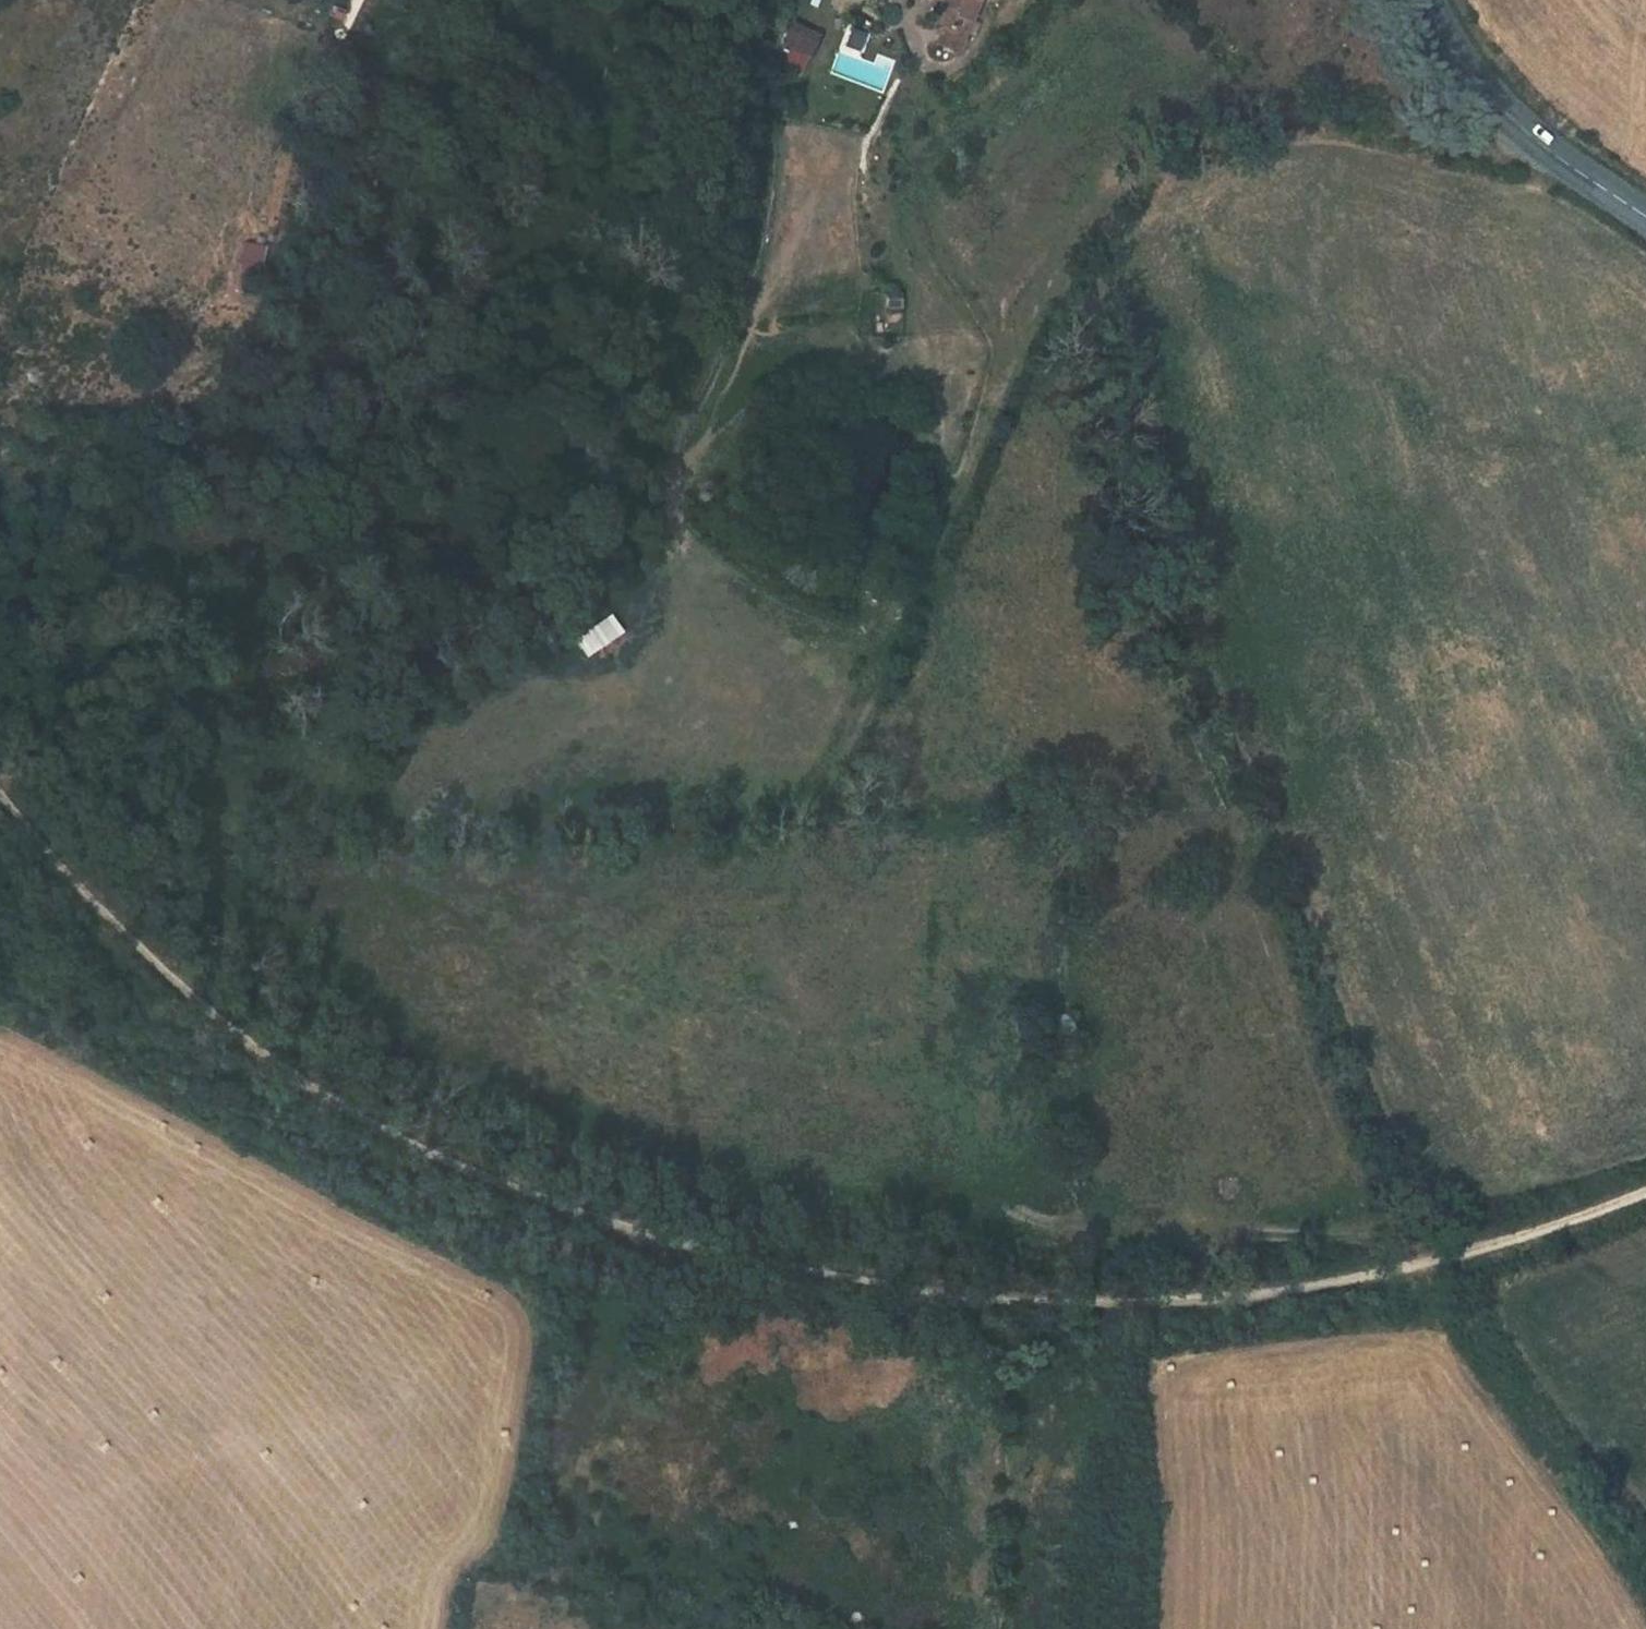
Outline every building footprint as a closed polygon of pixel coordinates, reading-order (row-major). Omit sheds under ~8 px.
[(934,16),(945,21),(964,27),(965,25),(970,12),(975,0),(940,0),(934,16)] [(980,16),(970,12),(965,25),(975,29),(980,16)] [(785,19),(777,39),(805,50),(813,29),(785,19)] [(967,29),(964,27),(945,21),(938,38),(960,47),(967,29)] [(804,50),(786,43),(781,57),(798,64),(804,50)] [(235,268),(258,274),(264,245),(241,240),(235,268)] [(611,616),(572,634),(582,654),(621,635),(611,616)]
